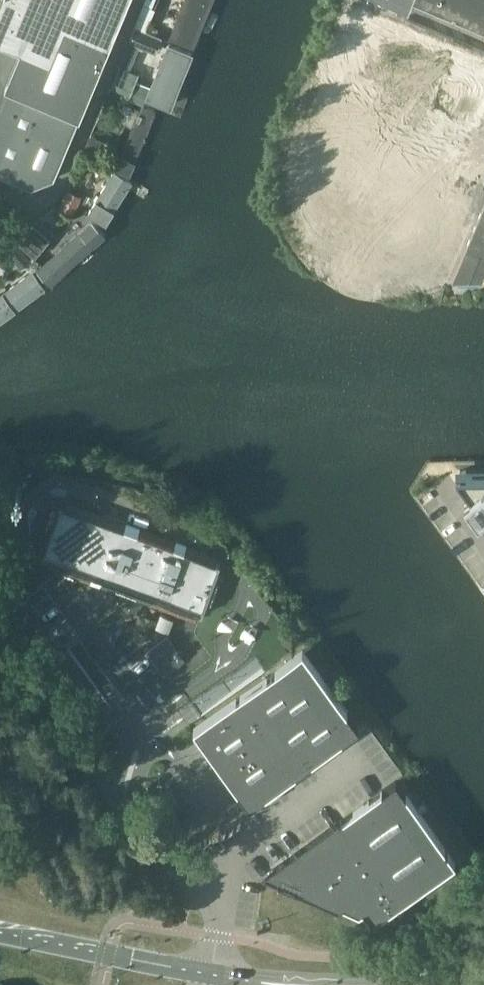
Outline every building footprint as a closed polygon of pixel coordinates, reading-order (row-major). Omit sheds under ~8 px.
[(32,186),(54,177),(128,0),(1,0),(0,3),(0,173),(32,186)] [(171,38),(195,48),(214,0),(186,0),(171,38)] [(408,11),(413,0),(382,0),(408,11)] [(483,23),(481,27),(483,29),(483,0),(431,0),(483,23)] [(135,26),(129,41),(142,45),(152,49),(158,34),(147,30),(135,26)] [(149,102),(148,102),(170,112),(194,53),(169,43),(151,86),(152,86),(146,101),(149,102)] [(117,73),(112,86),(130,94),(129,97),(132,98),(136,99),(143,102),(144,101),(147,92),(136,87),(134,86),(136,81),(117,73)] [(142,109),(116,169),(131,175),(158,112),(143,106),(142,109)] [(98,162),(102,152),(107,142),(90,136),(82,155),(98,162)] [(107,227),(132,185),(114,174),(88,215),(107,227)] [(69,189),(61,207),(72,212),(79,193),(69,189)] [(452,280),(480,282),(483,277),(483,205),(452,280)] [(58,254),(37,272),(49,285),(106,237),(94,224),(67,246),(66,245),(57,253),(58,254)] [(29,236),(22,243),(32,253),(39,245),(29,236)] [(9,252),(22,267),(31,259),(18,245),(9,252)] [(47,291),(33,272),(0,297),(0,325),(47,291)] [(459,465),(474,487),(465,493),(483,520),(483,466),(470,466),(459,465)] [(21,566),(8,575),(63,650),(66,648),(72,644),(80,637),(129,704),(133,701),(146,718),(165,722),(255,655),(260,662),(265,669),(288,652),(278,639),(281,620),(231,552),(212,549),(204,555),(184,548),(186,543),(177,540),(175,545),(151,536),(121,495),(101,492),(77,510),(61,504),(52,529),(34,542),(31,561),(21,566)] [(250,806),(359,727),(303,649),(194,728),(250,806)] [(342,819),(285,860),(280,863),(283,867),(281,875),(360,911),(364,908),(373,920),(384,912),(385,913),(456,861),(397,779),(342,819)]
